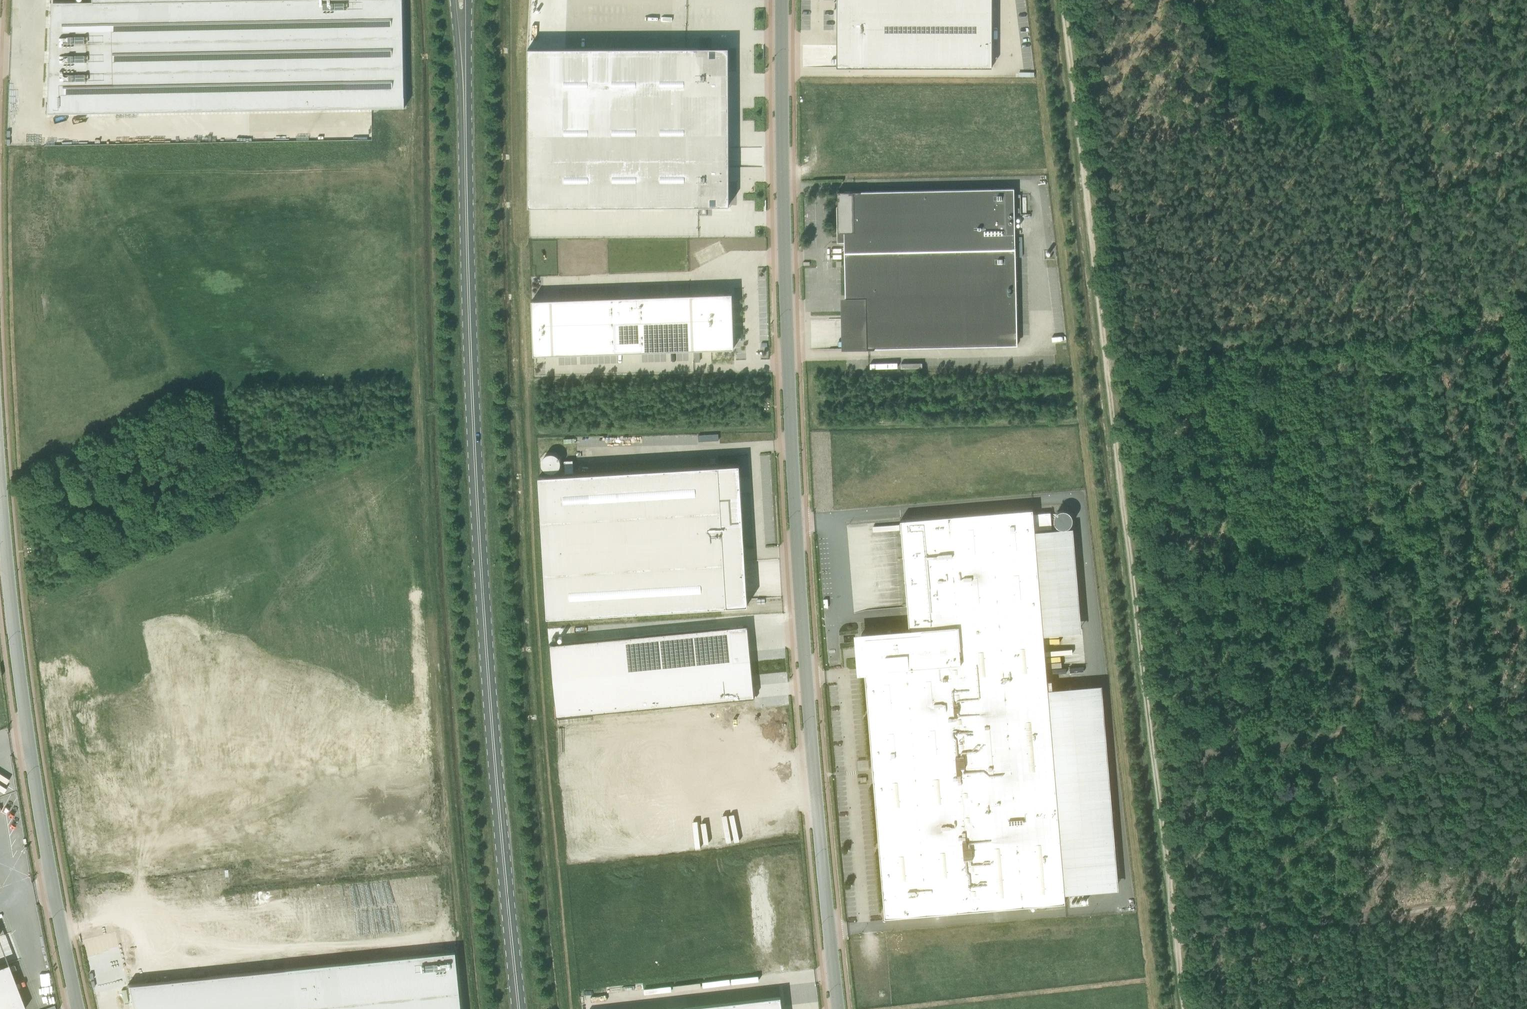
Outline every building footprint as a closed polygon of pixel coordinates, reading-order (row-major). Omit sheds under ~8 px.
[(45,113),(46,113),(47,113),(402,107),(403,107),(402,0),(90,0),(90,1),(74,2),(52,2),(50,2),(50,1),(49,13),(50,13),(49,14),(46,102),(45,113)] [(837,45),(837,67),(850,67),(861,67),(861,68),(991,68),(992,0),(837,0),(837,45)] [(724,53),(524,54),(525,212),(725,211),(724,53)] [(1014,188),(837,192),(838,233),(839,233),(839,242),(843,242),(843,253),(844,266),(844,298),(862,297),(863,349),(1017,346),(1015,263),(1015,249),(1014,188)] [(732,293),(531,296),(532,351),(733,348),(732,293)] [(545,454),(545,471),(561,471),(561,454),(545,454)] [(573,460),(564,461),(565,473),(573,472),(573,460)] [(601,467),(605,467),(605,471),(613,471),(613,464),(601,463),(601,467)] [(547,617),(727,606),(727,600),(747,599),(744,545),(740,545),(739,531),(743,531),(739,465),(539,477),(547,617)] [(1065,902),(1034,530),(1051,528),(1050,512),(1033,514),(1032,509),(900,520),(909,630),(861,634),(884,917),(1065,902)] [(729,626),(549,638),(554,711),(753,698),(750,661),(732,663),(729,626)] [(126,986),(132,1008),(461,1008),(455,952),(126,986)] [(667,1008),(782,1008),(780,996),(667,1008)]
